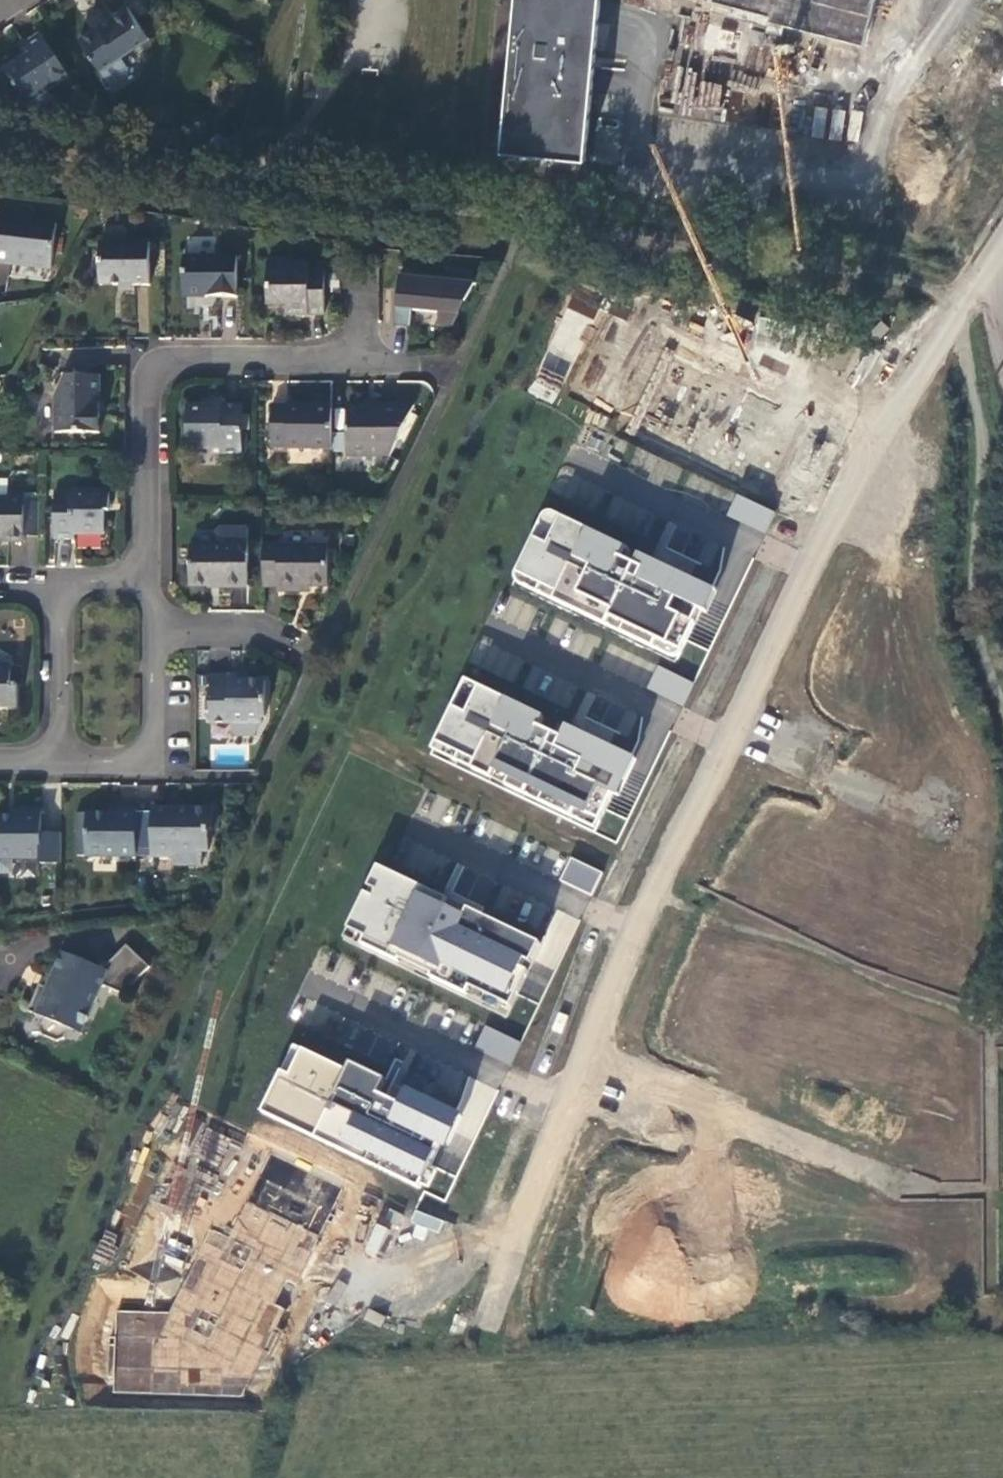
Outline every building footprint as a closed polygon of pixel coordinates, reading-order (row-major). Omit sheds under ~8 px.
[(505,182),(604,189),(617,0),(518,0),(505,182)] [(668,10),(670,0),(647,0),(646,6),(668,10)] [(864,43),(874,0),(710,0),(864,43)] [(120,3),(74,34),(94,63),(106,82),(122,71),(124,64),(115,51),(143,34),(122,2),(120,3)] [(33,30),(19,39),(25,49),(0,65),(0,71),(19,99),(20,98),(28,110),(47,97),(39,85),(61,71),(33,30)] [(721,120),(725,79),(682,76),(678,116),(721,120)] [(0,213),(0,254),(46,256),(48,215),(0,213)] [(143,237),(93,238),(94,279),(143,278),(143,237)] [(230,252),(177,251),(177,291),(229,291),(230,252)] [(259,256),(259,300),(278,299),(279,308),(317,307),(316,267),(302,268),(302,259),(279,260),(279,256),(259,256)] [(463,279),(391,272),(388,303),(404,305),(431,308),(430,319),(444,321),(452,303),(451,296),(457,293),(463,279)] [(552,401),(602,309),(576,295),(526,387),(552,401)] [(403,321),(404,305),(388,303),(387,319),(403,321)] [(93,427),(93,372),(60,372),(50,389),(50,427),(93,427)] [(268,443),(325,443),(326,404),(305,404),(300,401),(268,401),(268,443)] [(235,447),(235,402),(182,402),(182,443),(207,443),(207,447),(235,447)] [(407,404),(342,403),(341,451),(385,452),(407,404)] [(102,487),(49,486),(49,532),(70,532),(70,525),(98,525),(98,503),(102,503),(102,487)] [(18,487),(5,487),(5,494),(0,494),(0,533),(5,533),(5,536),(19,536),(18,487)] [(736,494),(726,516),(766,533),(775,511),(736,494)] [(551,510),(514,582),(676,663),(701,612),(707,614),(717,590),(551,510)] [(243,541),(187,541),(187,582),(243,582),(243,541)] [(323,541),(254,542),(255,581),(274,581),(274,585),(294,585),(294,581),(323,581),(323,541)] [(11,702),(11,680),(5,680),(5,661),(0,661),(0,702),(11,702)] [(658,665),(647,688),(682,706),(694,682),(658,665)] [(206,672),(206,717),(255,718),(255,708),(259,708),(259,676),(232,676),(232,672),(206,672)] [(637,759),(467,679),(431,753),(596,832),(613,795),(619,798),(637,759)] [(53,863),(53,832),(35,832),(35,807),(15,808),(15,814),(0,815),(0,856),(34,855),(34,863),(53,863)] [(81,854),(127,854),(127,807),(112,807),(112,812),(81,812),(81,854)] [(207,807),(145,807),(146,853),(170,853),(170,847),(201,847),(201,827),(207,824),(207,807)] [(593,894),(602,869),(568,857),(559,882),(593,894)] [(379,868),(343,941),(506,1017),(541,944),(379,868)] [(100,970),(59,952),(44,988),(36,984),(25,1011),(41,1018),(37,1028),(39,1035),(54,1042),(61,1039),(70,1017),(83,1023),(99,986),(120,995),(147,968),(124,945),(100,970)] [(473,1048),(510,1064),(520,1041),(483,1025),(473,1048)] [(299,1047),(263,1114),(419,1189),(421,1184),(429,1188),(452,1140),(462,1118),(353,1065),(351,1071),(299,1047)] [(217,1173),(232,1140),(203,1127),(166,1207),(185,1216),(207,1168),(217,1173)] [(242,1396),(341,1190),(270,1156),(229,1238),(208,1230),(168,1313),(117,1312),(113,1392),(242,1396)] [(397,1229),(403,1215),(386,1208),(379,1226),(374,1224),(363,1252),(377,1257),(389,1226),(397,1229)] [(414,1210),(410,1224),(440,1231),(444,1218),(414,1210)]
